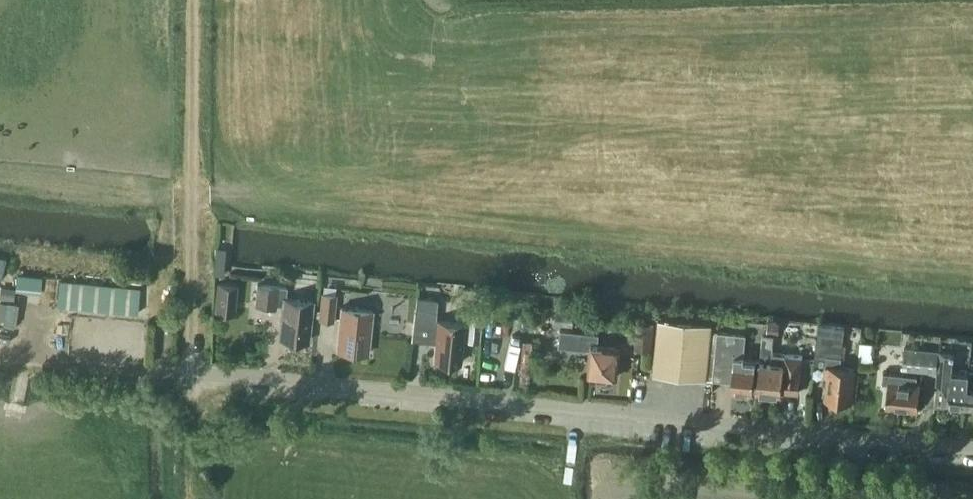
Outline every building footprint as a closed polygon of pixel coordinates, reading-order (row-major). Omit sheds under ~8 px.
[(217,247),(215,268),(214,274),(223,275),(223,268),(225,248),(217,247)] [(21,269),(18,284),(43,287),(45,273),(21,269)] [(125,280),(140,282),(141,270),(126,269),(125,280)] [(140,287),(59,280),(56,306),(137,313),(140,287)] [(236,285),(218,283),(215,310),(233,312),(236,285)] [(283,305),(280,338),(308,341),(312,300),(285,298),(286,287),(257,284),(255,304),(277,307),(277,304),(283,305)] [(0,287),(0,288),(0,298),(13,299),(14,289),(0,287)] [(337,294),(321,292),(318,320),(334,322),(337,294)] [(494,317),(496,296),(486,295),(484,316),(494,317)] [(416,297),(412,340),(435,342),(433,360),(460,362),(464,322),(435,320),(437,299),(416,297)] [(555,325),(574,327),(575,307),(557,306),(555,325)] [(372,310),(341,307),(336,350),(368,353),(372,310)] [(470,313),(468,331),(481,332),(482,315),(470,313)] [(653,374),(690,377),(706,378),(711,324),(658,319),(653,374)] [(781,322),(768,321),(767,333),(779,335),(781,322)] [(851,402),(855,368),(840,366),(843,342),(844,327),(818,324),(816,340),(814,364),(826,365),(824,376),(828,377),(826,399),(837,400),(839,402),(845,403),(847,401),(851,402)] [(653,328),(637,326),(635,350),(651,351),(653,328)] [(616,377),(619,347),(598,345),(599,334),(560,330),(558,347),(592,350),(589,374),(616,377)] [(716,340),(718,330),(710,330),(706,378),(713,378),(716,340)] [(753,391),(756,360),(743,358),(746,333),(718,330),(716,340),(713,378),(732,380),(731,391),(752,393),(752,391),(753,391)] [(799,392),(803,356),(772,352),(774,335),(763,334),(757,392),(764,393),(764,395),(780,396),(780,394),(781,394),(782,390),(799,392)] [(939,350),(904,347),(902,369),(937,372),(939,350)] [(860,350),(858,363),(871,364),(872,351),(860,350)] [(954,352),(951,352),(940,350),(937,376),(936,385),(944,386),(942,405),(965,408),(969,373),(970,371),(969,370),(969,368),(953,366),(954,352)] [(918,409),(921,378),(917,378),(917,375),(883,372),(882,382),(888,383),(886,405),(903,407),(905,409),(912,410),(914,408),(918,409)]
